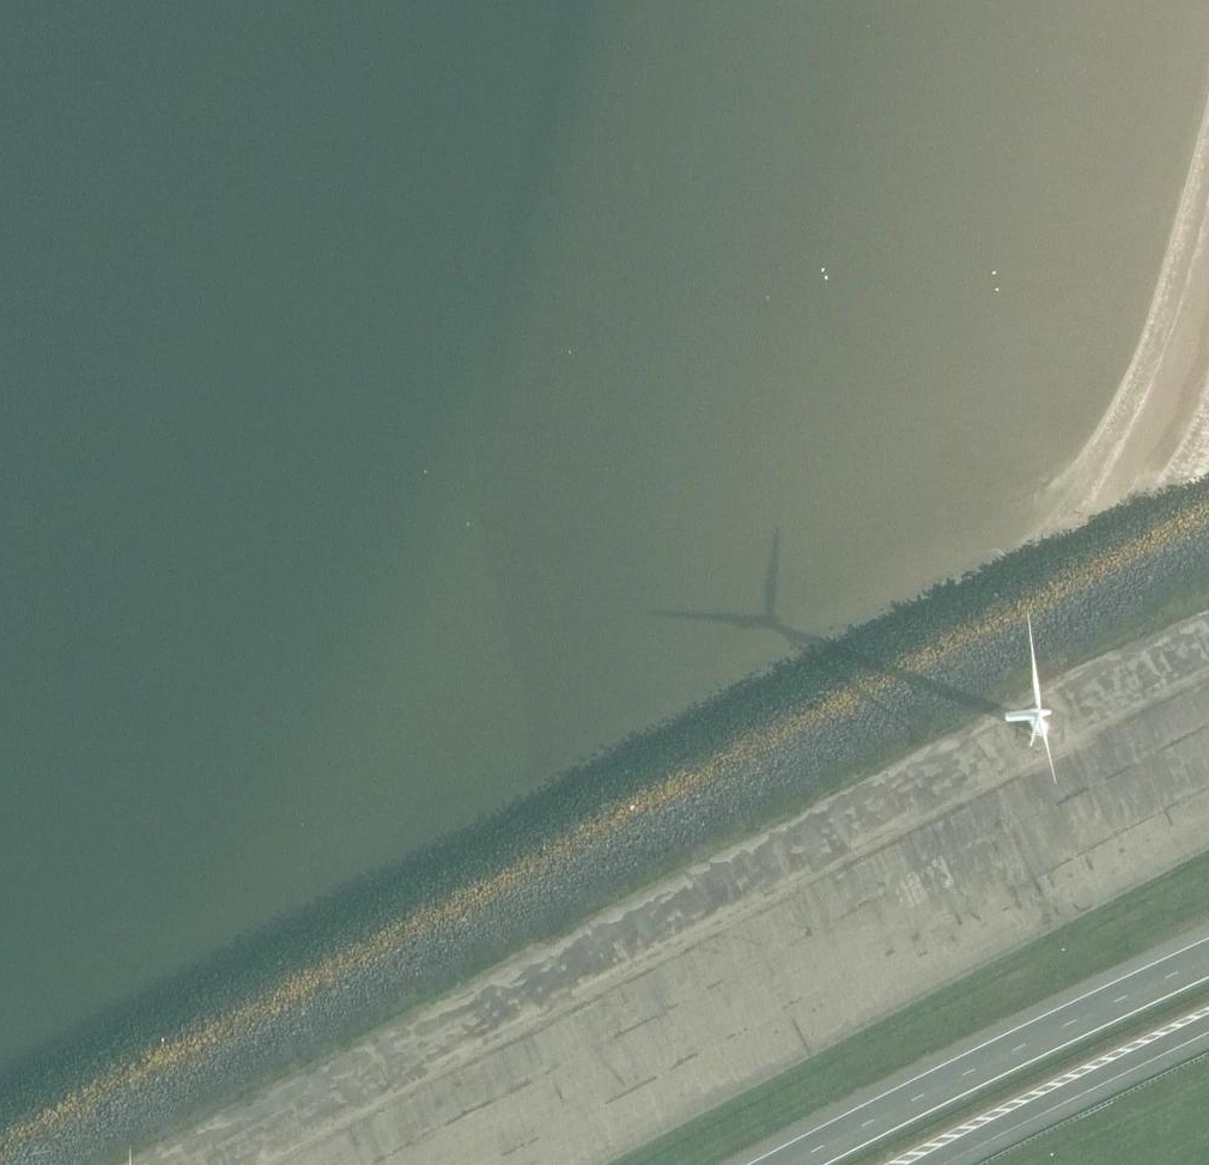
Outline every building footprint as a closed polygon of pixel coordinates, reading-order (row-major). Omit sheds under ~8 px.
[(1019,714),(1018,739),(1039,753),(1062,741),(1063,716),(1042,702),(1019,714)]
